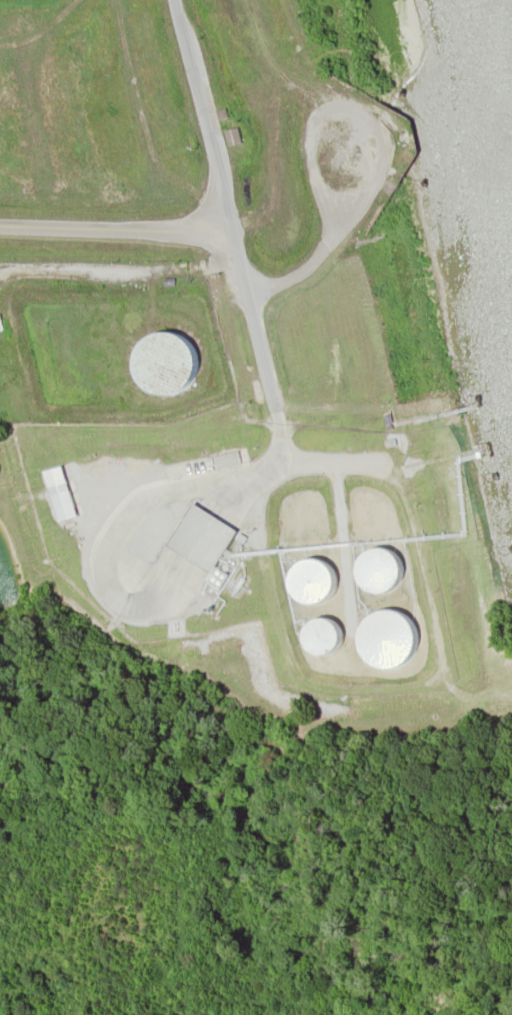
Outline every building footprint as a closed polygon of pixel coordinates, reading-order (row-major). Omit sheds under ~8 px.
[(222,130),(226,146),(239,143),(236,127),(222,130)] [(163,328),(126,365),(161,400),(198,362),(163,328)] [(209,573),(234,530),(188,503),(163,547),(209,573)] [(352,579),(380,597),(401,564),(372,547),(352,579)] [(286,567),(300,606),(333,595),(320,556),(286,567)] [(354,648),(391,671),(416,631),(379,608),(354,648)] [(306,654),(333,653),(332,619),(306,619),(306,654)]
